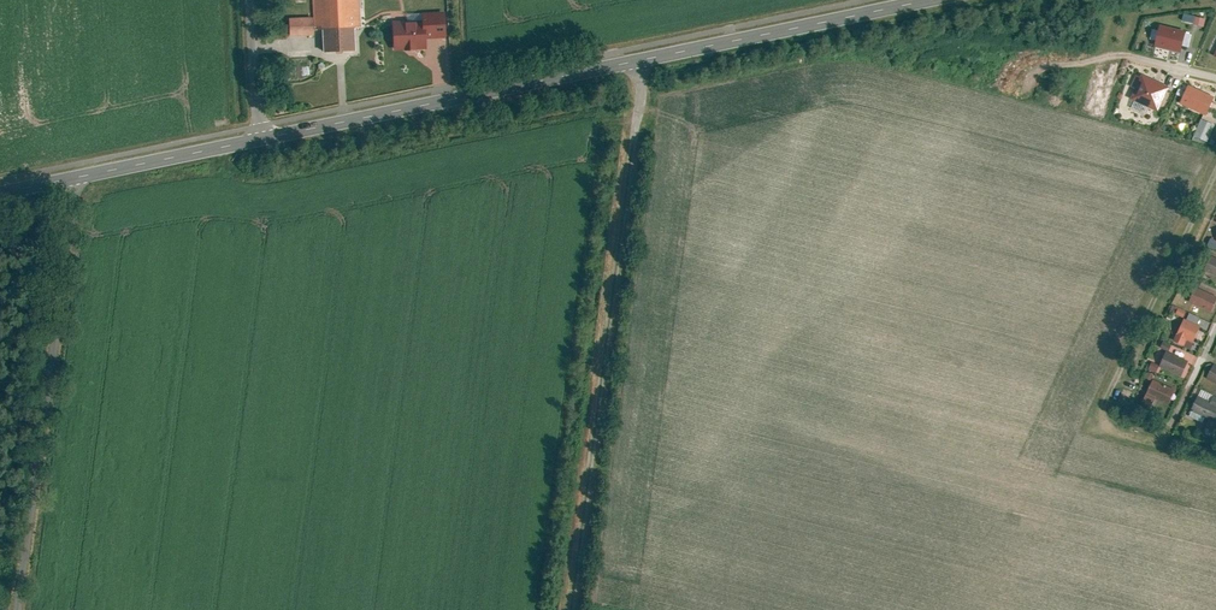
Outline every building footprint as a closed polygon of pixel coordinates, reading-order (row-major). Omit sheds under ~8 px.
[(314,31),(323,31),(325,55),(355,54),(354,32),(363,31),(361,0),(312,0),(314,31)] [(422,22),(392,24),(393,53),(427,51),(427,41),(446,40),(445,14),(422,15),(422,22)] [(1202,19),(1195,18),(1194,26),(1201,27),(1202,19)] [(1185,33),(1160,26),(1155,47),(1180,53),(1185,33)] [(1141,79),(1135,76),(1129,88),(1135,90),(1131,98),(1158,112),(1169,89),(1142,76),(1141,79)] [(1214,98),(1188,86),(1179,104),(1206,116),(1214,98)] [(1144,112),(1146,106),(1133,102),(1131,108),(1144,112)] [(1202,119),(1194,135),(1207,142),(1215,125),(1202,119)] [(1211,256),(1204,270),(1215,275),(1215,258),(1211,256)] [(1213,297),(1196,288),(1190,300),(1207,309),(1213,297)] [(1201,325),(1184,318),(1174,342),(1183,346),(1187,338),(1194,342),(1201,325)] [(1184,361),(1165,352),(1159,364),(1178,373),(1184,361)] [(1170,388),(1153,380),(1142,405),(1151,410),(1157,398),(1164,401),(1170,388)] [(1198,397),(1191,412),(1214,423),(1215,418),(1215,405),(1198,397)]
